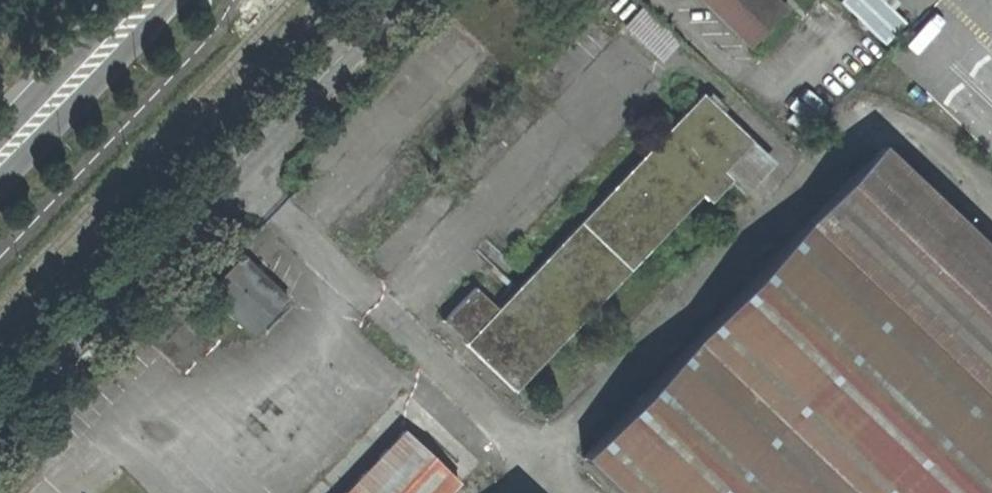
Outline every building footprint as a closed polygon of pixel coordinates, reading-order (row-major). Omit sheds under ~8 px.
[(744,47),(779,10),(768,0),(696,0),(744,47)] [(841,3),(885,44),(907,21),(884,0),(844,0),(841,3)] [(657,62),(674,44),(639,10),(620,28),(657,62)] [(740,194),(767,165),(697,96),(492,308),(470,287),(436,321),(509,388),(695,194),(704,203),(726,182),(740,194)] [(872,148),(573,462),(606,492),(991,492),(991,262),(872,148)] [(237,258),(203,294),(248,336),(282,301),(256,276),(237,258)] [(340,492),(445,492),(454,483),(400,431),(340,492)]
